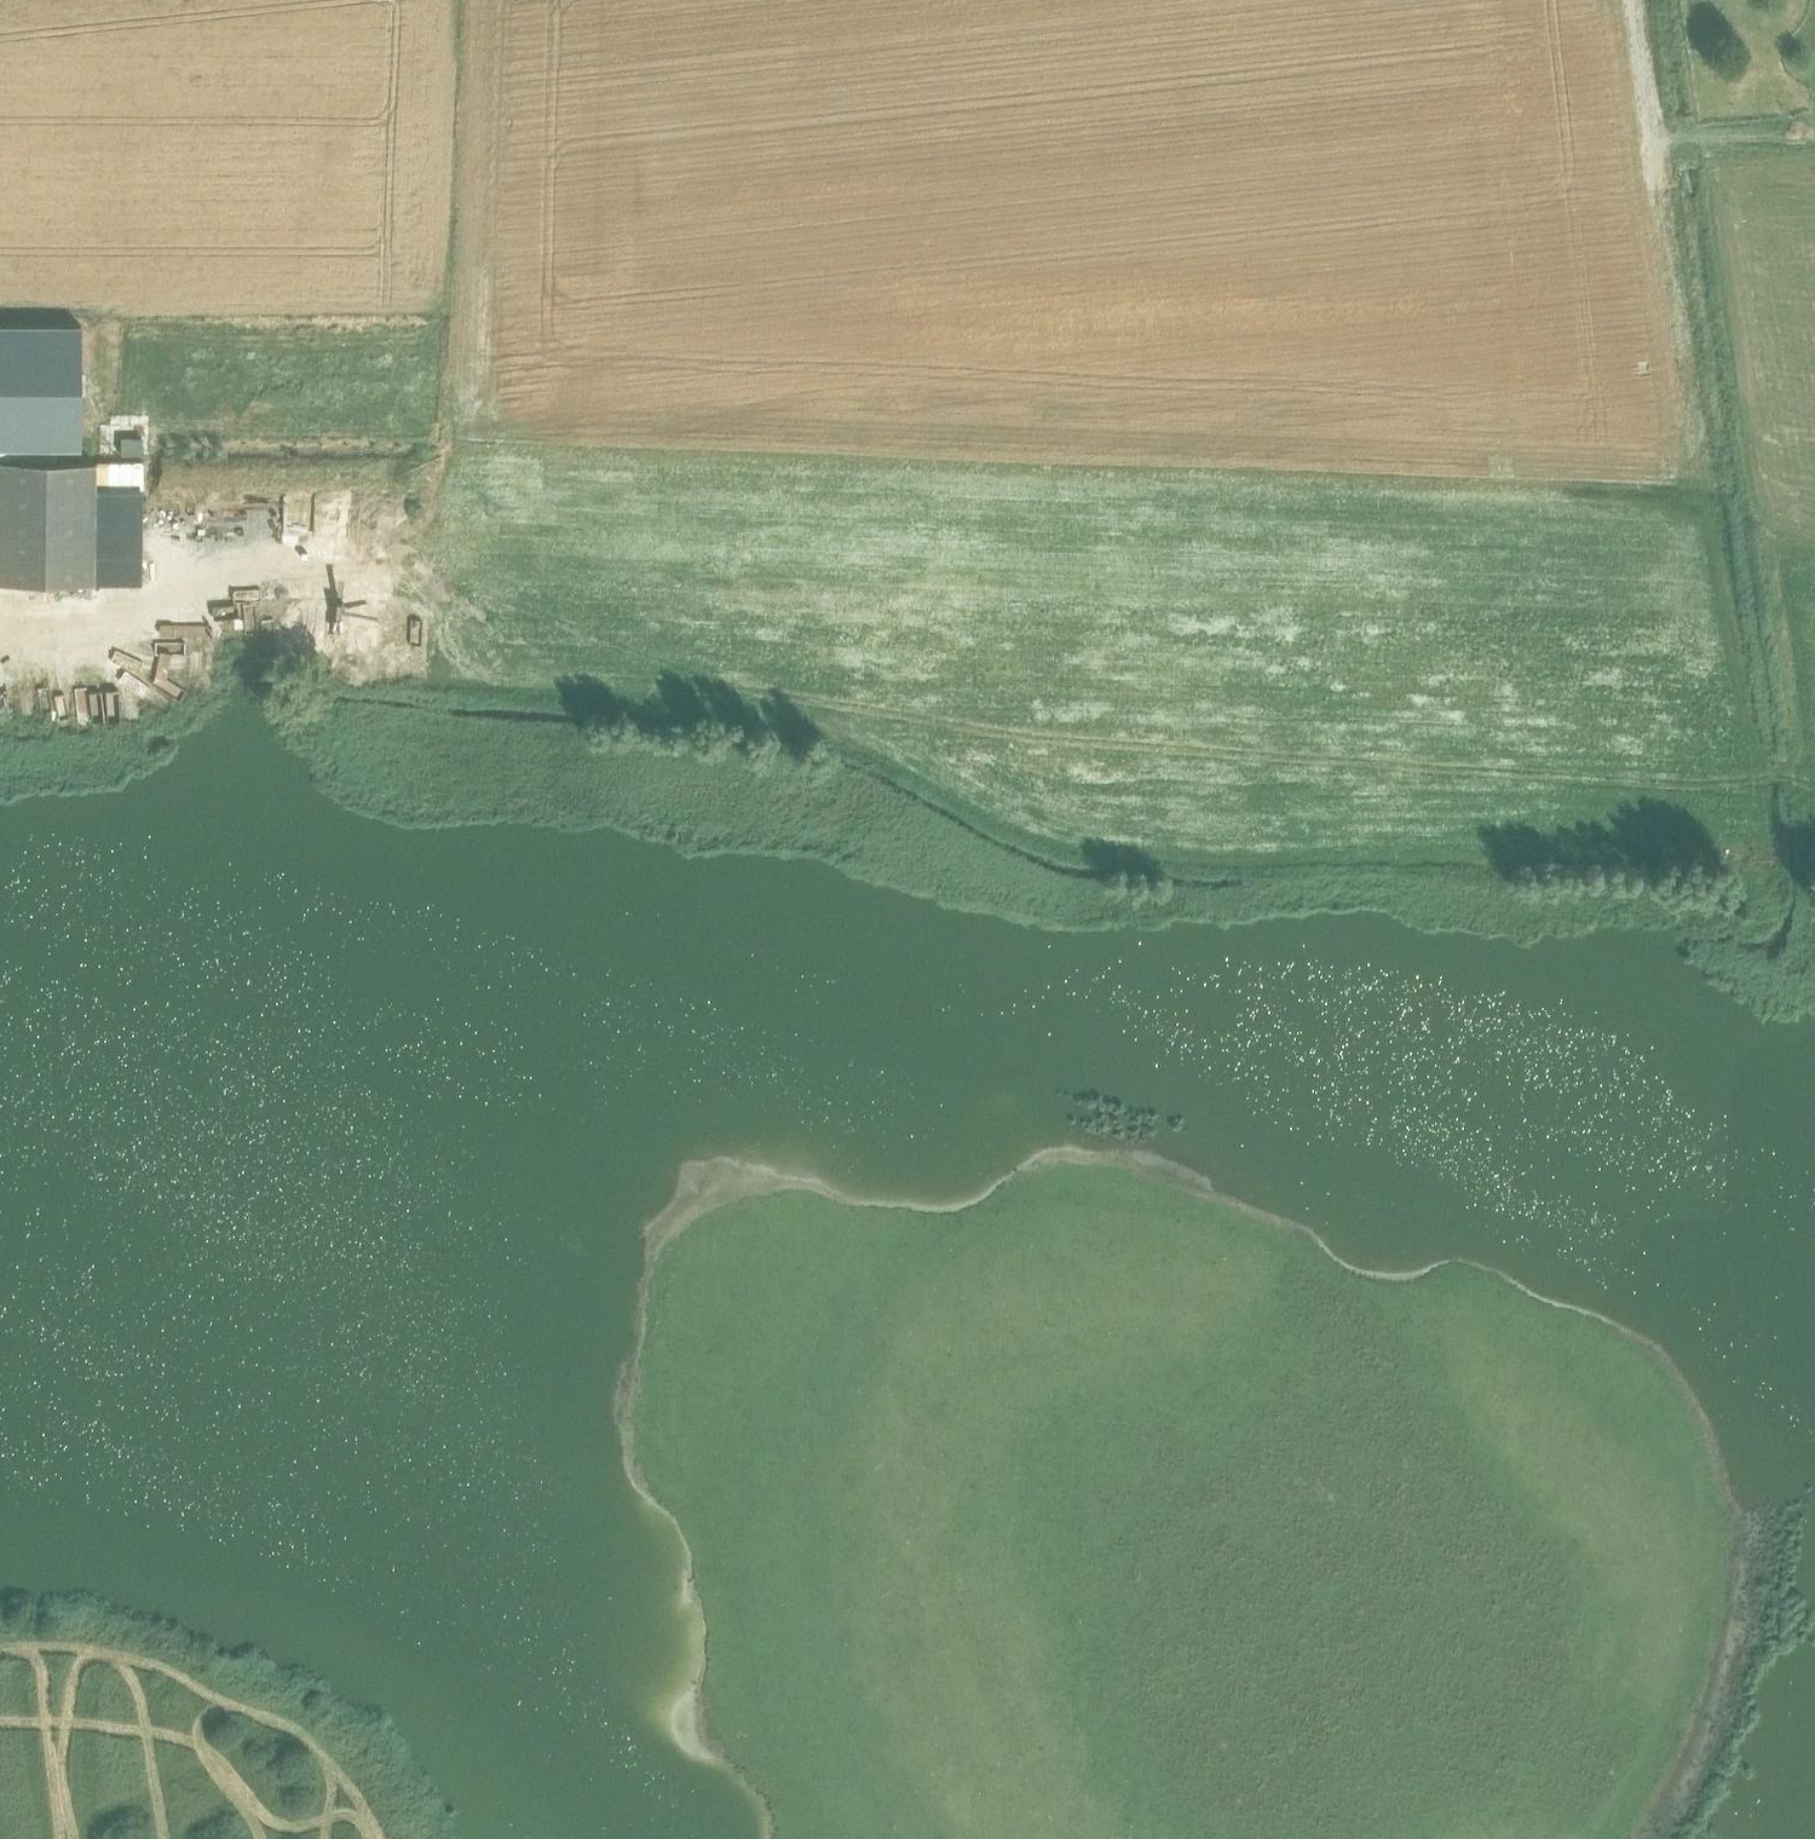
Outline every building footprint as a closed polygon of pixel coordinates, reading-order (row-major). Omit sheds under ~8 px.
[(85,324),(0,322),(0,443),(83,445),(85,324)] [(0,445),(0,461),(20,461),(20,445),(0,445)] [(94,584),(96,462),(20,461),(0,461),(0,582),(94,584)] [(193,627),(193,616),(167,616),(167,628),(193,627)] [(163,644),(163,654),(191,655),(191,645),(163,644)] [(171,665),(170,676),(196,677),(197,667),(171,665)]
